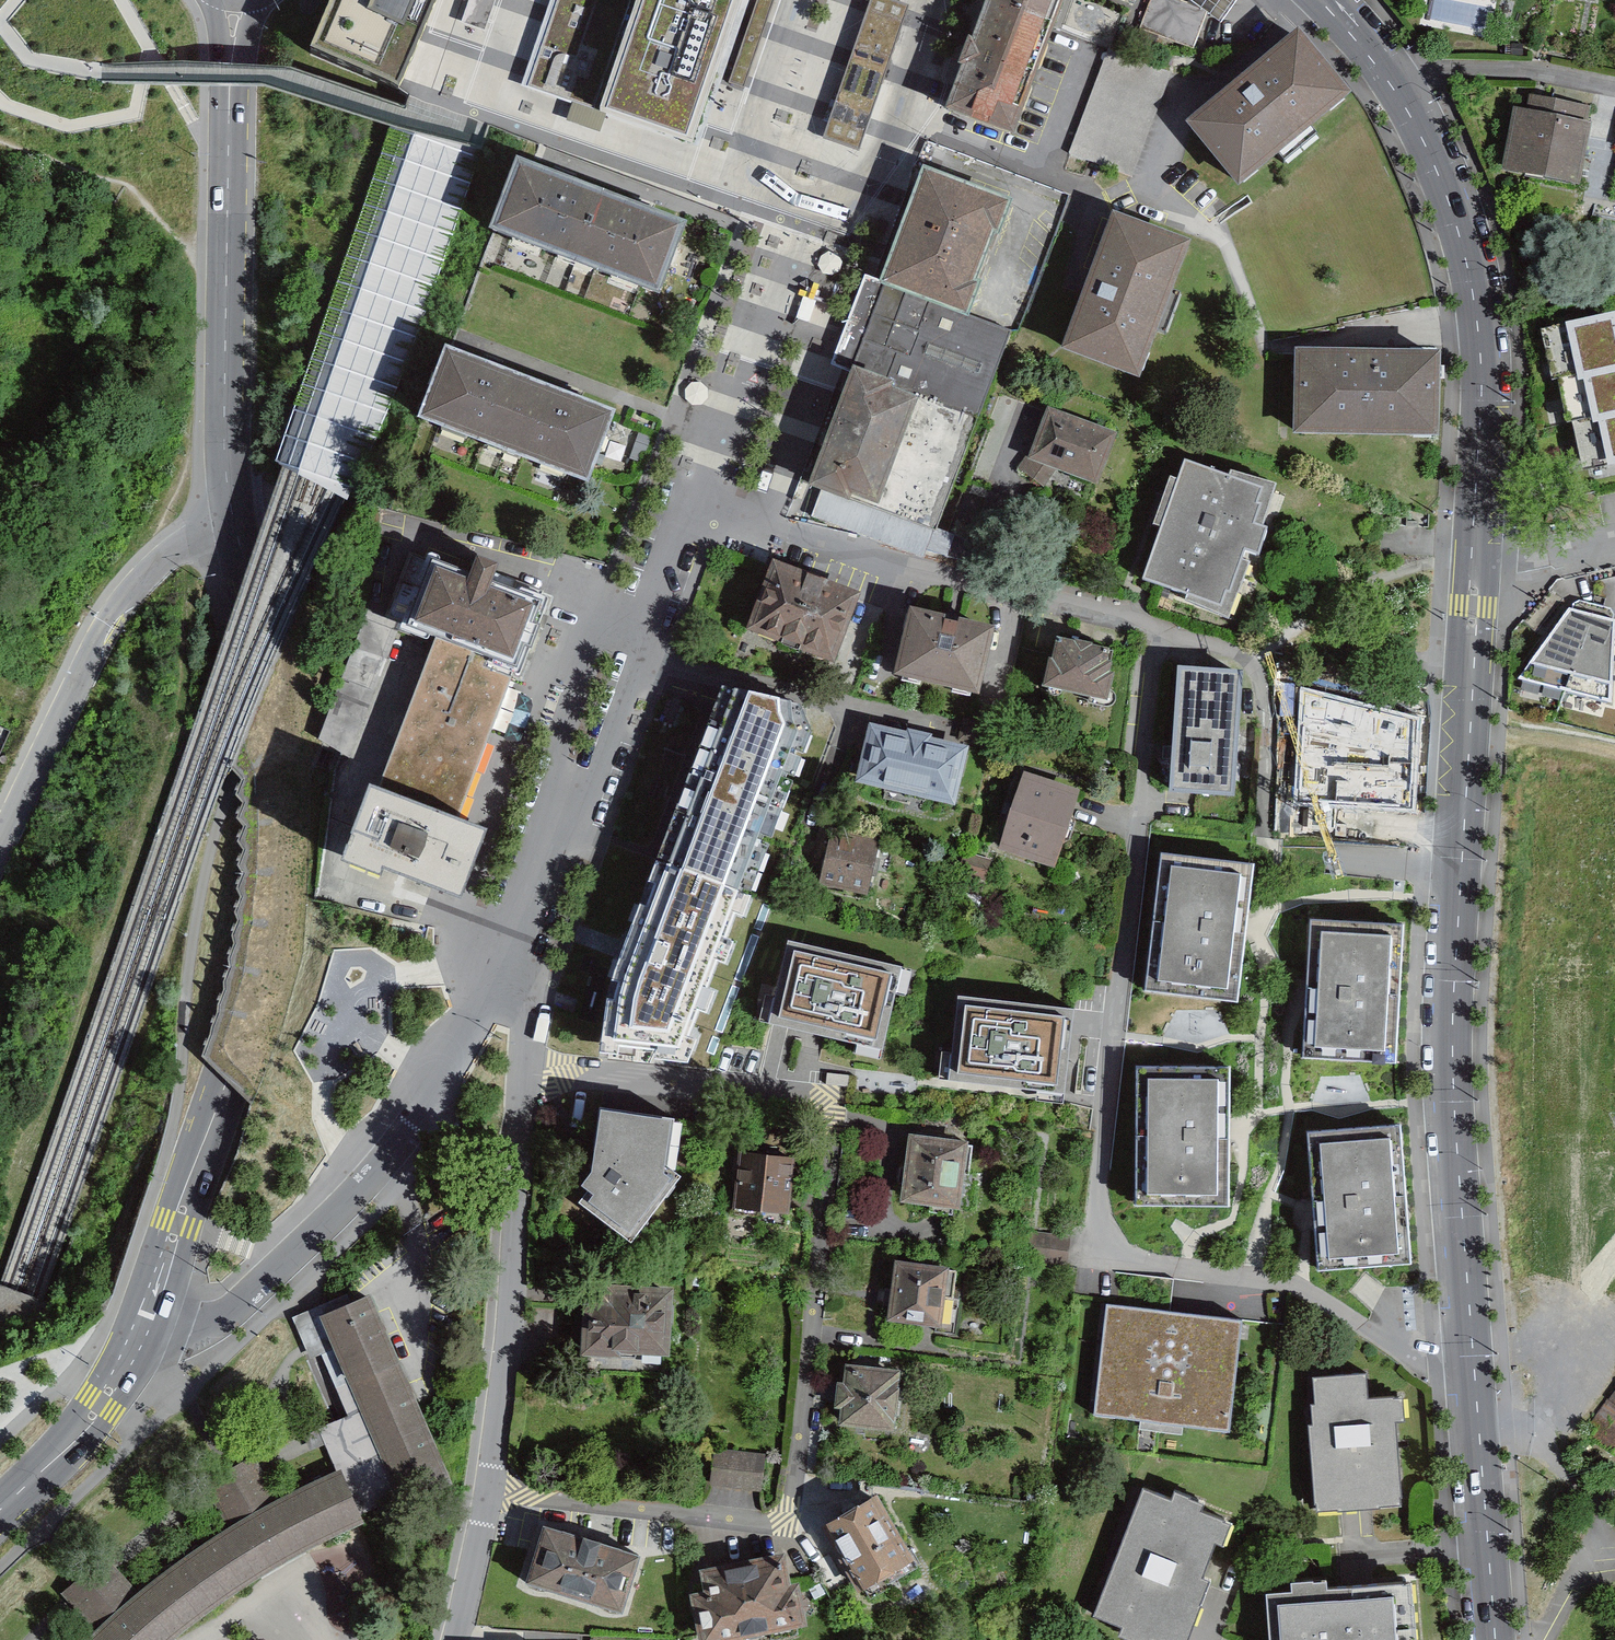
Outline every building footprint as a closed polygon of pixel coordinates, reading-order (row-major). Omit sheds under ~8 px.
[(310,50),(399,87),(436,0),(332,0),(310,50)] [(461,29),(487,37),(500,0),(471,0),(461,29)] [(526,88),(691,143),(740,0),(556,0),(526,88)] [(731,83),(743,88),(772,0),(758,0),(731,83)] [(892,0),(871,0),(825,136),(859,148),(908,6),(892,0)] [(951,112),(1015,135),(1064,0),(992,0),(951,112)] [(1169,0),(1154,0),(1142,32),(1195,52),(1208,18),(1209,15),(1199,11),(1169,0)] [(1190,5),(1199,11),(1209,15),(1208,18),(1222,28),(1242,0),(1194,0),(1190,5)] [(1193,125),(1242,185),(1347,98),(1297,38),(1193,125)] [(1592,106),(1537,95),(1534,108),(1524,106),(1513,164),(1586,178),(1596,120),(1590,119),(1592,106)] [(612,195),(526,162),(499,233),(585,266),(612,195)] [(975,319),(1013,200),(925,172),(890,282),(864,274),(839,354),(858,360),(818,488),(823,490),(813,519),(925,555),(970,415),(983,419),(1012,330),(975,319)] [(663,296),(690,225),(612,195),(585,266),(663,296)] [(1184,250),(1110,221),(1060,367),(1131,391),(1150,340),(1161,344),(1176,303),(1166,299),(1184,250)] [(1576,373),(1582,372),(1614,365),(1614,313),(1566,324),(1576,373)] [(1303,349),(1300,435),(1437,437),(1438,349),(1303,349)] [(528,382),(453,353),(425,424),(501,453),(528,382)] [(1591,417),(1597,416),(1614,412),(1614,365),(1582,372),(1591,417)] [(575,481),(602,410),(528,382),(501,453),(575,481)] [(1052,404),(1031,457),(1100,485),(1121,432),(1052,404)] [(1607,465),(1614,464),(1614,412),(1597,416),(1607,465)] [(1188,458),(1144,578),(1234,610),(1278,491),(1188,458)] [(423,558),(396,630),(432,643),(514,673),(540,602),(491,584),(500,559),(478,551),(469,575),(423,558)] [(861,591),(771,558),(745,630),(834,663),(861,591)] [(996,626),(910,606),(894,673),(980,693),(996,626)] [(1565,690),(1593,613),(1569,608),(1518,679),(1565,690)] [(1593,613),(1565,690),(1612,704),(1614,638),(1614,619),(1593,613)] [(367,619),(323,737),(350,756),(396,630),(367,619)] [(213,1039),(205,1056),(237,1083),(255,1101),(306,956),(315,904),(308,749),(291,622),(274,665),(256,709),(232,767),(238,774),(245,782),(238,796),(246,804),(240,819),(248,827),(240,842),(247,852),(241,866),(247,876),(239,889),(246,898),(237,911),(242,921),(236,936),(237,946),(230,961),(233,967),(226,982),(228,992),(220,1008),(221,1012),(214,1030),(213,1039)] [(1122,652),(1059,636),(1047,684),(1110,700),(1122,652)] [(464,812),(515,673),(514,673),(432,643),(381,781),(464,812)] [(1245,672),(1185,668),(1178,791),(1238,794),(1245,672)] [(1420,714),(1299,684),(1294,808),(1416,812),(1420,714)] [(780,737),(713,712),(670,828),(737,853),(780,737)] [(968,748),(870,724),(856,781),(954,804),(968,748)] [(1083,792),(1025,773),(1000,851),(1057,870),(1083,792)] [(468,893),(494,823),(464,812),(381,781),(372,778),(343,858),(383,872),(386,863),(468,893)] [(670,828),(604,999),(673,1025),(737,853),(670,828)] [(882,840),(831,830),(819,886),(870,896),(882,840)] [(965,850),(959,871),(985,878),(991,857),(965,850)] [(1161,854),(1147,994),(1241,1004),(1255,864),(1161,854)] [(1405,930),(1311,925),(1305,1061),(1399,1065),(1405,930)] [(900,967),(789,942),(770,1024),(882,1049),(900,967)] [(1076,1007),(957,993),(947,1081),(1066,1095),(1076,1007)] [(1233,1064),(1134,1063),(1133,1210),(1232,1210),(1233,1064)] [(853,1088),(854,1077),(830,1075),(830,1086),(853,1088)] [(683,1121),(609,1109),(598,1178),(584,1201),(640,1241),(685,1182),(674,1172),(683,1121)] [(1404,1118),(1305,1127),(1318,1278),(1417,1269),(1404,1118)] [(969,1145),(909,1138),(901,1207),(962,1213),(969,1145)] [(793,1160),(739,1155),(734,1214),(788,1219),(793,1160)] [(1074,1238),(1032,1234),(1029,1260),(1071,1264),(1074,1238)] [(949,1271),(894,1265),(888,1327),(943,1332),(949,1271)] [(206,1610),(259,1575),(311,1547),(369,1522),(363,1511),(407,1490),(455,1469),(372,1279),(294,1314),(344,1435),(352,1452),(281,1488),(270,1468),(262,1453),(258,1447),(229,1463),(205,1476),(217,1499),(225,1515),(138,1583),(119,1563),(107,1550),(84,1570),(63,1589),(77,1604),(92,1622),(76,1639),(168,1639),(206,1610)] [(51,1316),(55,1306),(47,1303),(31,1297),(15,1290),(0,1285),(0,1332),(51,1316)] [(668,1363),(670,1294),(602,1292),(601,1301),(581,1301),(579,1360),(668,1363)] [(1252,1323),(1104,1306),(1091,1415),(1239,1433),(1252,1323)] [(903,1374),(846,1369),(840,1430),(897,1436),(903,1374)] [(1312,1405),(1320,1514),(1404,1508),(1398,1423),(1408,1423),(1406,1399),(1396,1400),(1372,1401),(1370,1377),(1316,1381),(1317,1405),(1312,1405)] [(1588,1431),(1614,1450),(1614,1394),(1588,1431)] [(715,1447),(711,1483),(761,1489),(763,1489),(768,1454),(715,1447)] [(1142,1486),(1093,1614),(1161,1639),(1190,1639),(1235,1522),(1142,1486)] [(918,1570),(878,1503),(822,1535),(862,1602),(918,1570)] [(642,1554),(546,1526),(529,1584),(625,1613),(642,1554)] [(703,1591),(711,1632),(819,1611),(810,1570),(801,1571),(795,1540),(711,1557),(715,1578),(700,1581),(703,1591)] [(1274,1595),(1278,1639),(1420,1639),(1416,1585),(1274,1595)]
